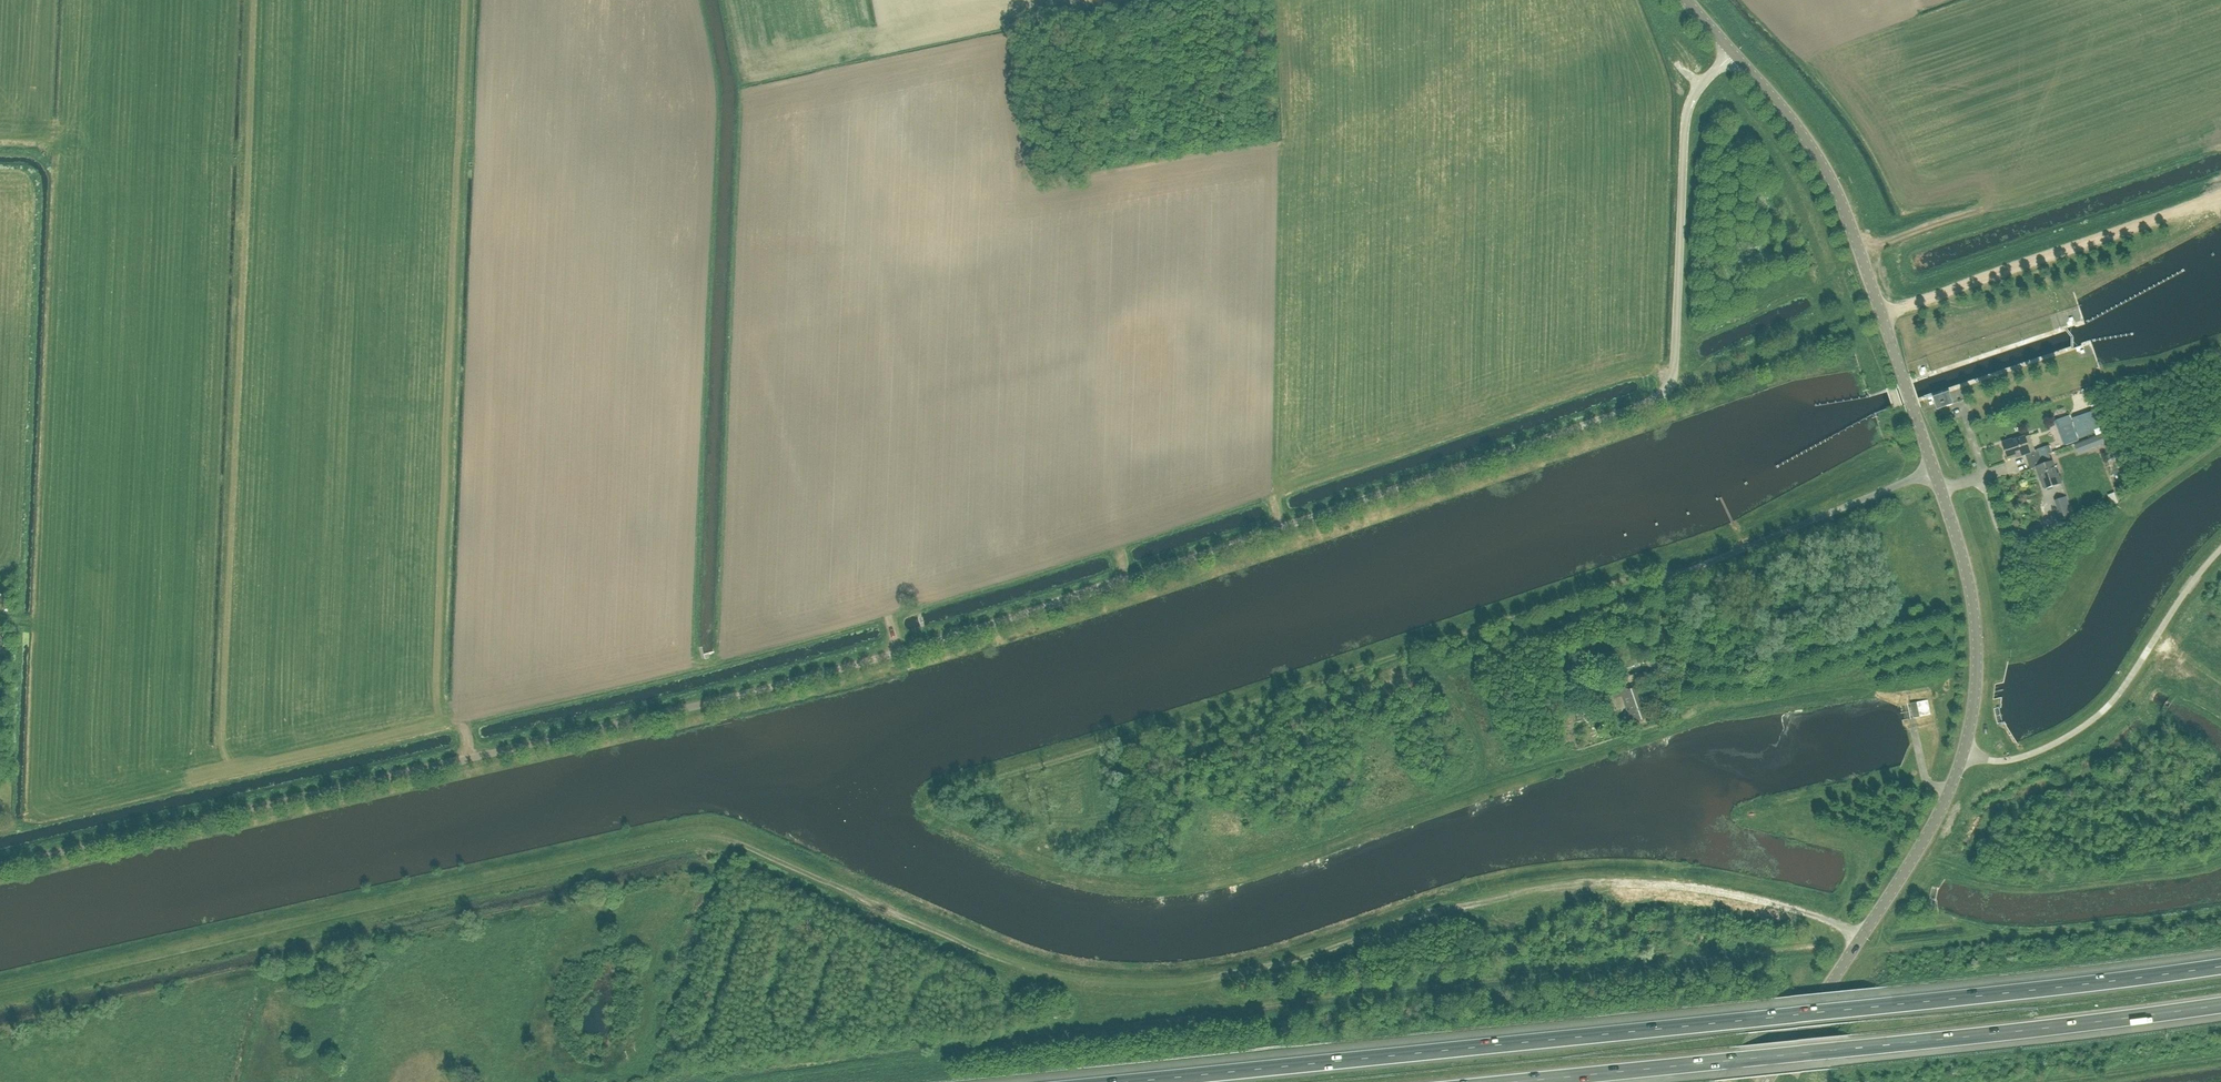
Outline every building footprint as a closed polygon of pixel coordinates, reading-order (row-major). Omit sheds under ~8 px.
[(1957,405),(1962,404),(1958,388),(1952,390),(1957,405)] [(1949,392),(1933,397),(1937,410),(1954,404),(1949,392)] [(2091,420),(2096,436),(2104,433),(2099,418),(2091,420)] [(2028,462),(2041,458),(2038,450),(2030,453),(2025,438),(2012,442),(2012,441),(2003,444),(2008,459),(2016,456),(2017,458),(2025,455),(2028,462)] [(2041,458),(2028,462),(2030,470),(2037,468),(2041,481),(2043,481),(2046,489),(2061,484),(2058,475),(2057,475),(2052,462),(2049,455),(2047,456),(2046,456),(2041,458)] [(2115,488),(2109,491),(2113,501),(2119,498),(2115,488)] [(1608,661),(1596,662),(1597,671),(1608,671),(1608,666),(1608,661)] [(1584,671),(1594,670),(1593,662),(1583,663),(1584,671)] [(1624,671),(1611,674),(1613,679),(1625,676),(1624,671)] [(1644,714),(1649,713),(1638,682),(1619,689),(1629,719),(1634,718),(1635,721),(1646,718),(1644,714)] [(1921,701),(1923,716),(1933,714),(1931,700),(1921,701)] [(1914,703),(1917,717),(1923,716),(1920,702),(1914,703)]
